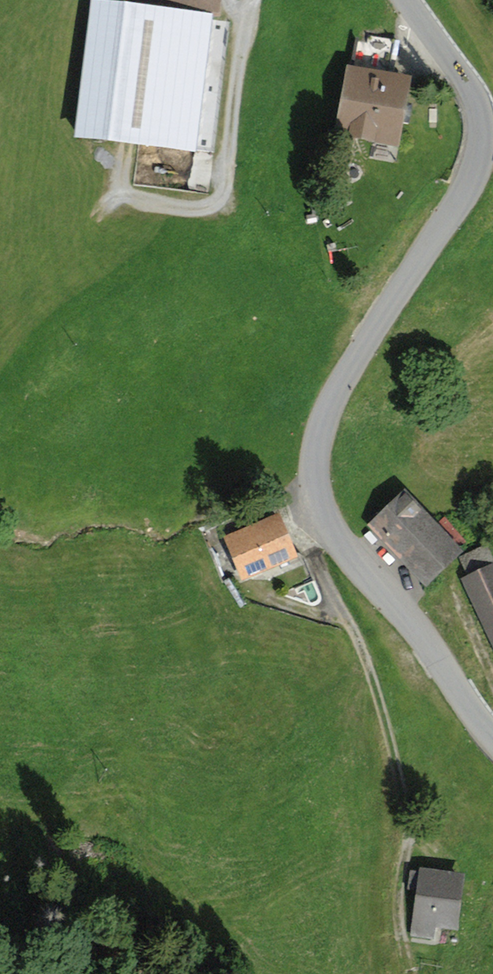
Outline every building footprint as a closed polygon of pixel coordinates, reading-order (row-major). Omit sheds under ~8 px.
[(115,0),(91,0),(75,135),(197,149),(214,12),(135,3),(115,0)] [(135,3),(214,12),(220,12),(221,0),(135,0),(135,3)] [(351,63),(346,62),(334,134),(401,145),(404,123),(413,73),(389,69),(394,39),(368,34),(367,42),(354,39),(351,63)] [(406,487),(367,524),(426,586),(465,549),(406,487)] [(280,510),(224,535),(243,579),(299,554),(280,510)] [(461,577),(492,645),(492,556),(487,544),(460,557),(468,574),(461,577)] [(466,870),(420,864),(411,935),(434,938),(436,926),(458,929),(466,870)]
